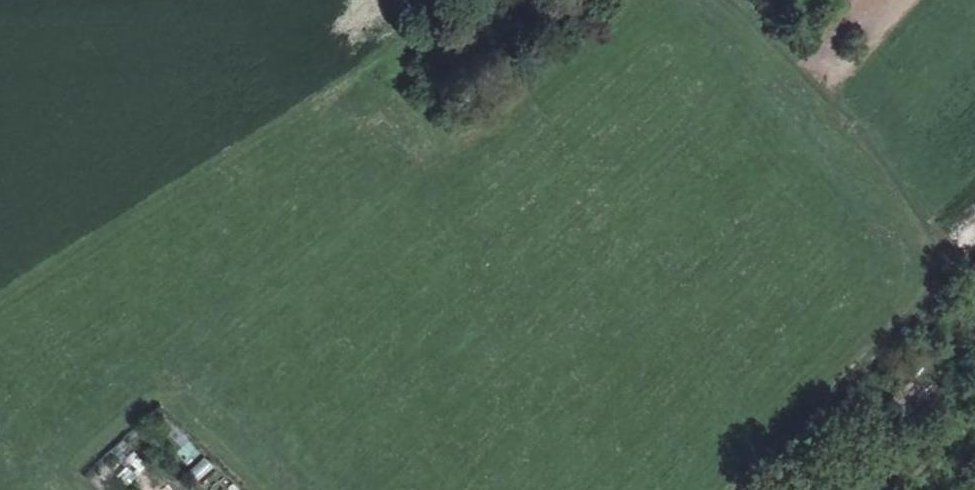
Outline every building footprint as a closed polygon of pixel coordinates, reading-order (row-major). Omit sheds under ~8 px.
[(901,417),(923,401),(909,383),(888,400),(901,417)]
